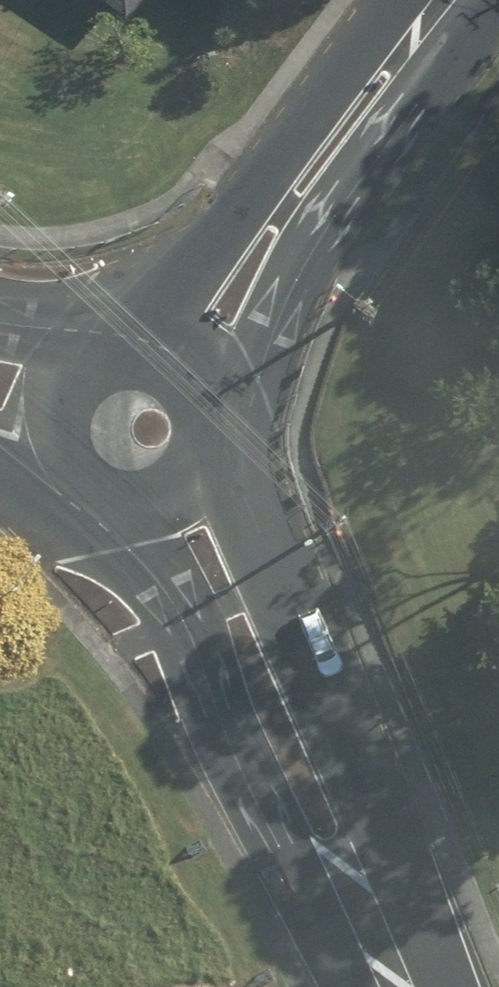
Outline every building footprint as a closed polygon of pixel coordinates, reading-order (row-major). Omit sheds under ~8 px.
[(126,15),(139,0),(108,0),(126,15)]
